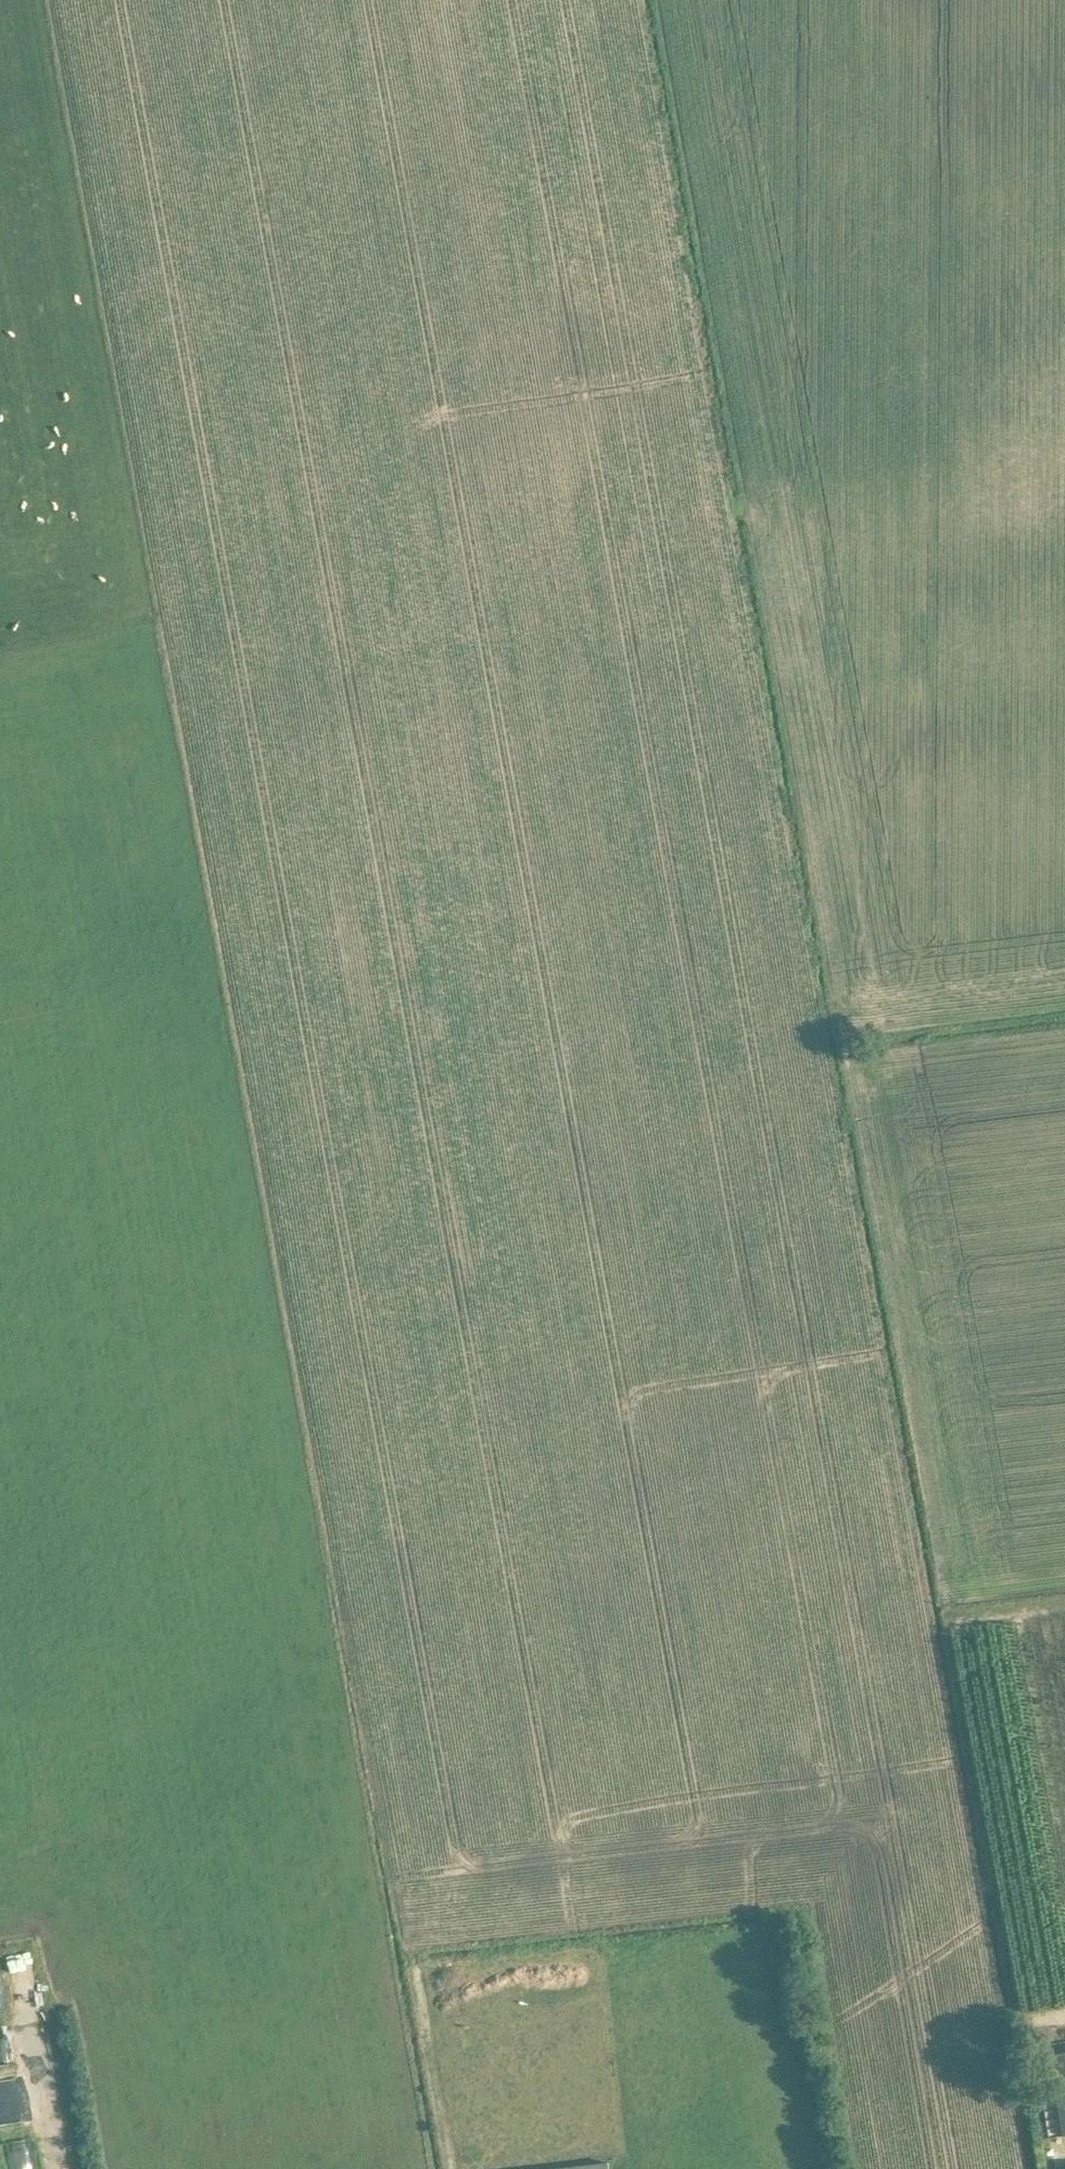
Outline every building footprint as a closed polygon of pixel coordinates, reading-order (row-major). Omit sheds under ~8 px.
[(1055,2087),(1063,2134),(1064,2134),(1064,2085),(1055,2087)]
